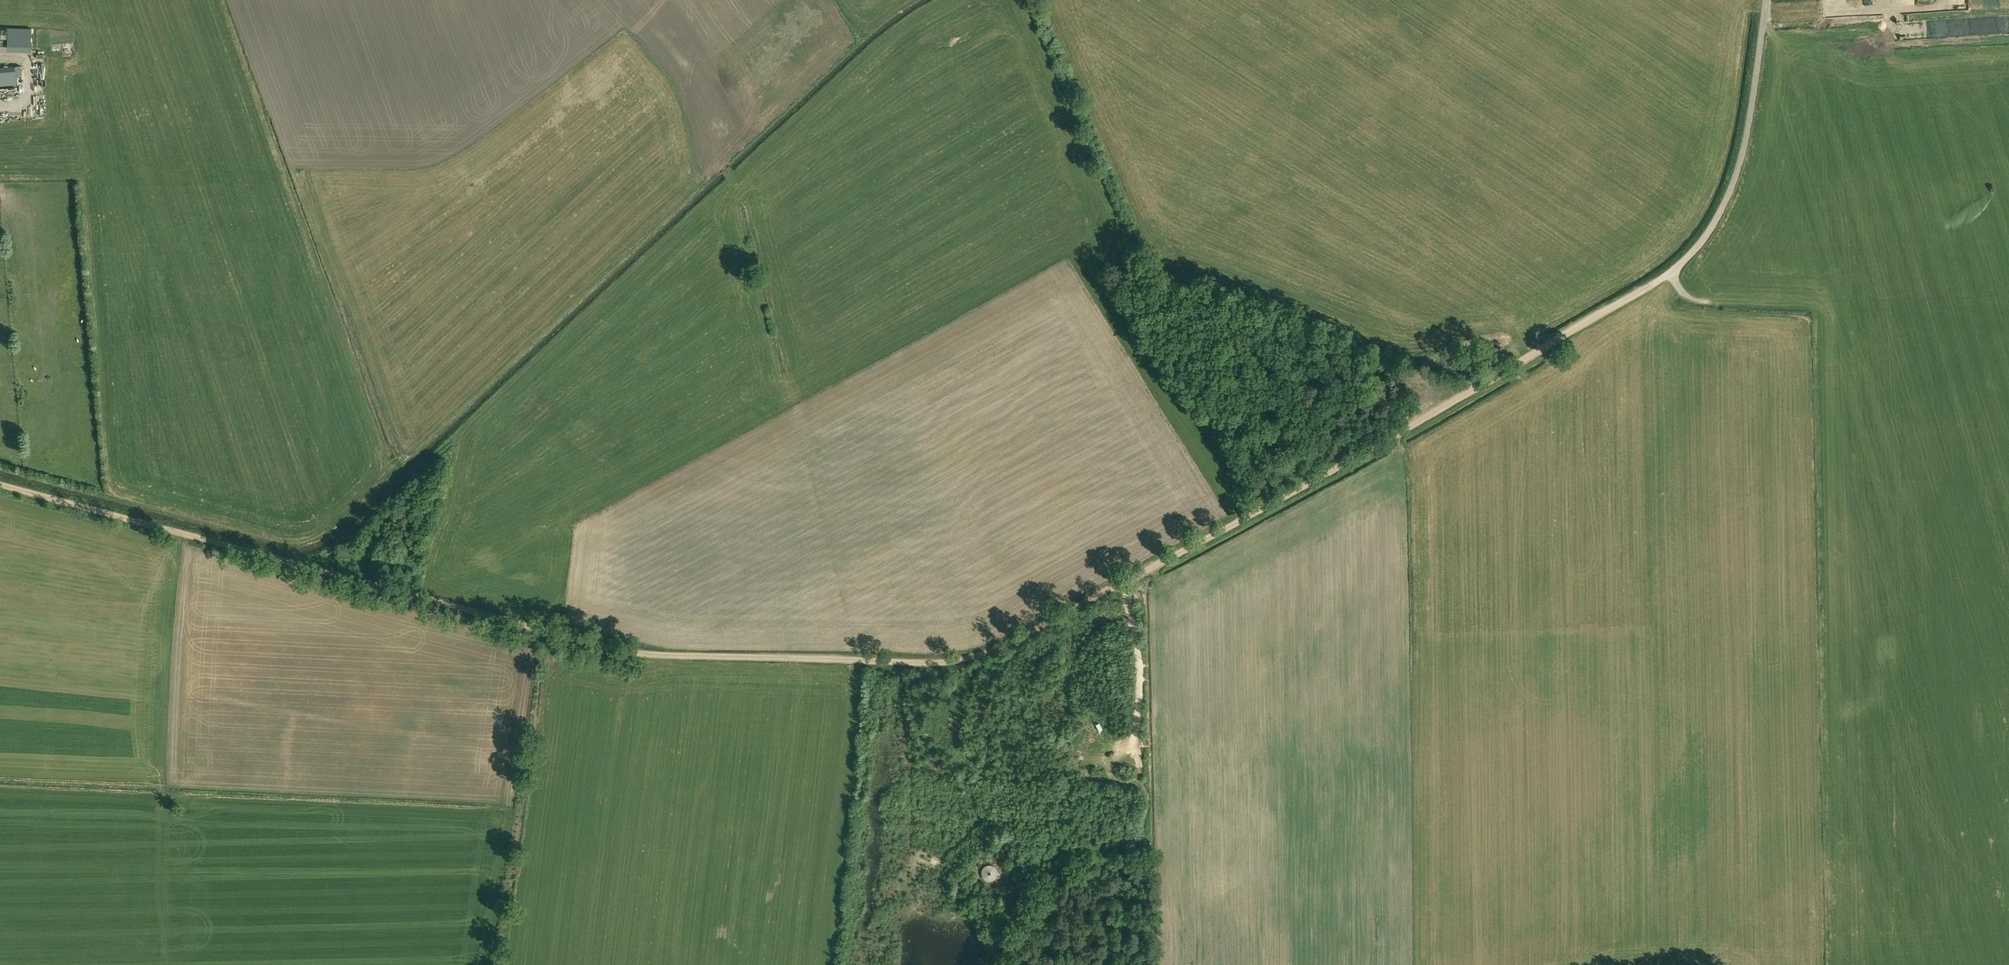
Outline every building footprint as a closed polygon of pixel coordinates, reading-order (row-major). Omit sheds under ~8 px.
[(7,51),(31,52),(32,28),(7,27),(7,51)] [(18,82),(22,81),(21,66),(15,66),(0,67),(0,86),(18,84),(18,82)]
